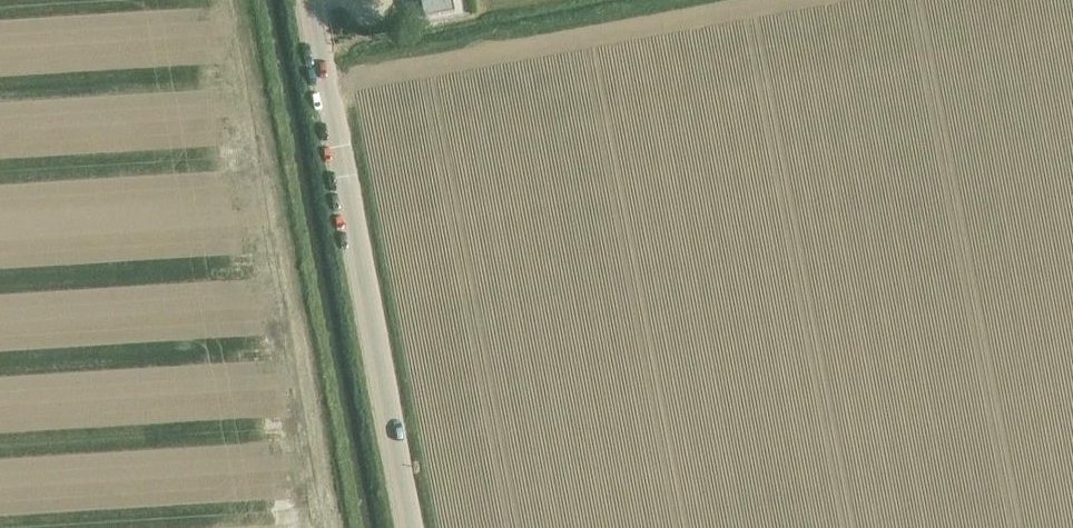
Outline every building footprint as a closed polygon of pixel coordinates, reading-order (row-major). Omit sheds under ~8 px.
[(424,18),(455,13),(453,0),(421,0),(424,18)]
